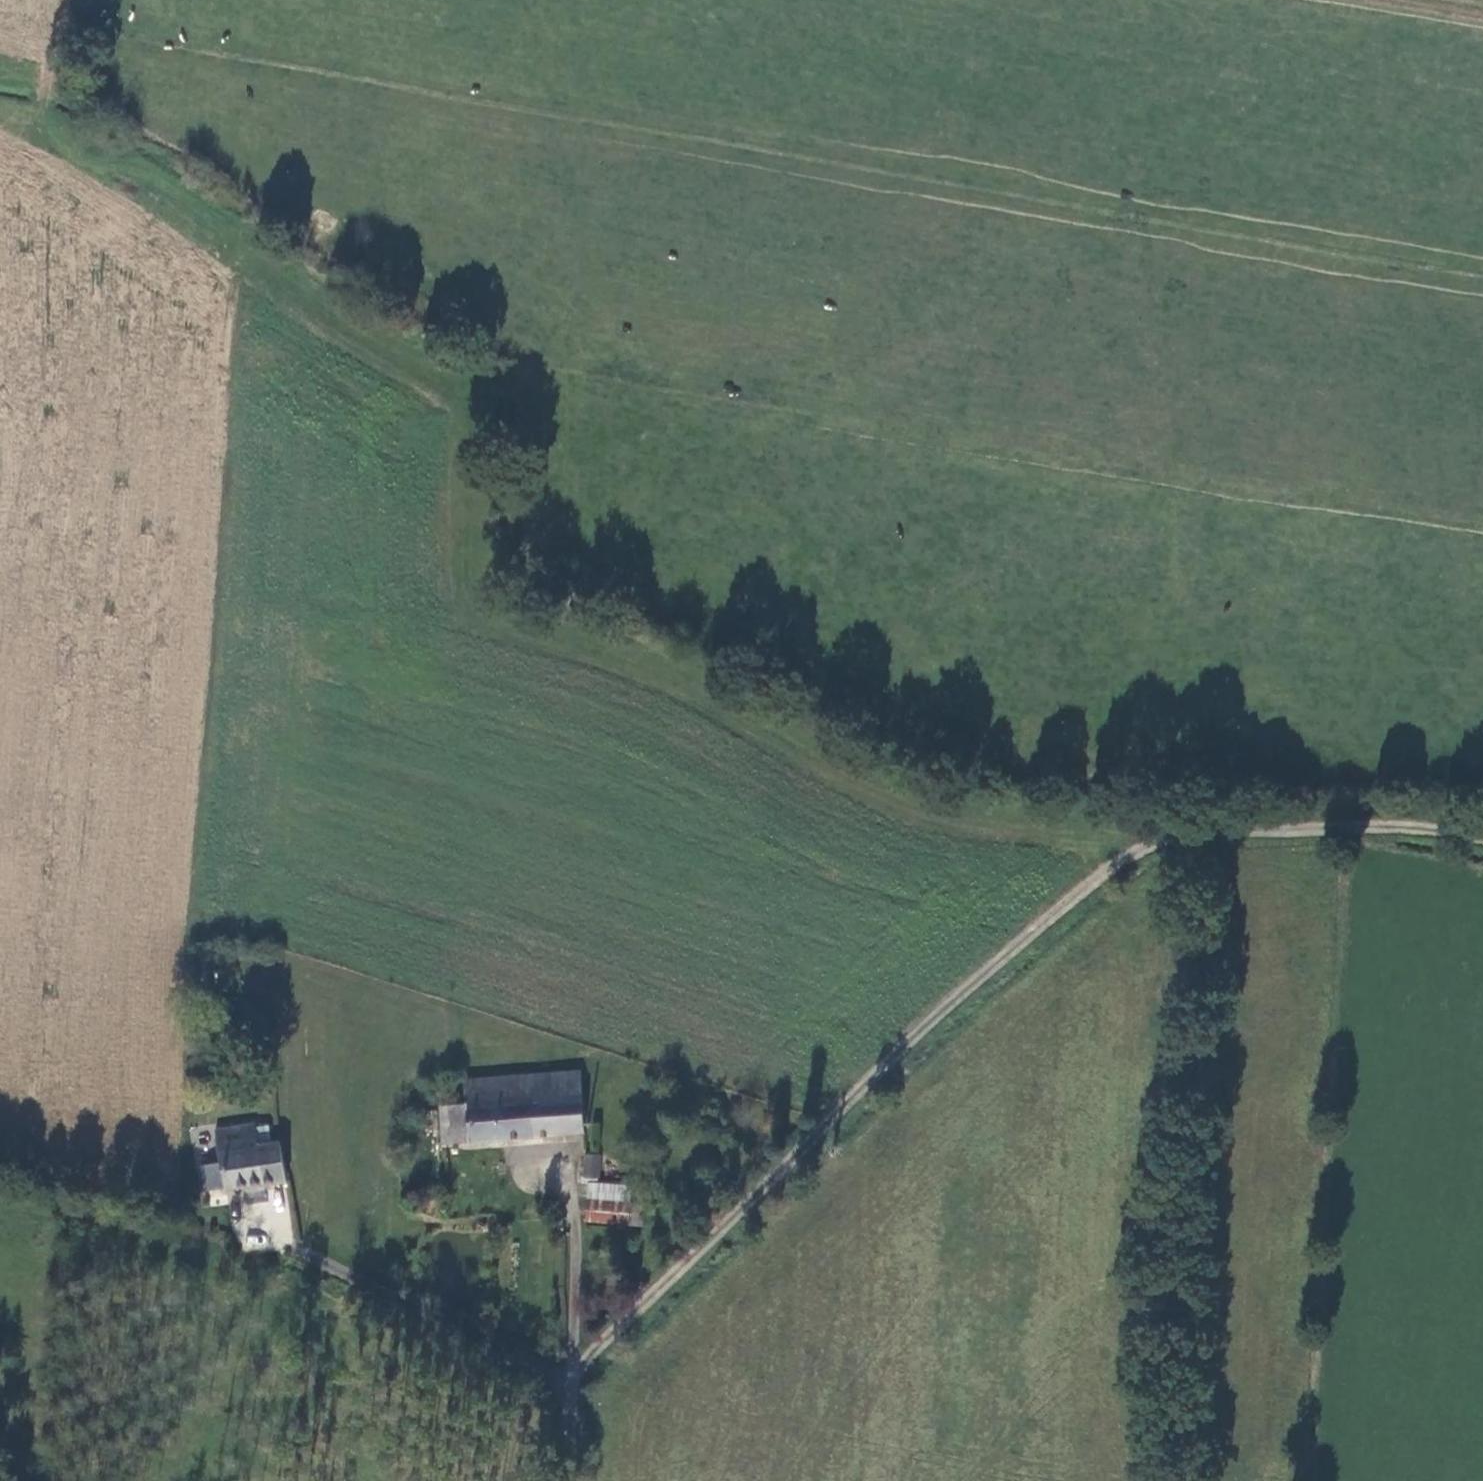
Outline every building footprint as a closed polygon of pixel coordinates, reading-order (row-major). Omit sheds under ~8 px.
[(575,1074),(459,1084),(460,1108),(437,1110),(439,1147),(486,1142),(580,1134),(575,1074)] [(221,1188),(279,1182),(276,1142),(268,1143),(255,1145),(252,1127),(252,1123),(213,1128),(217,1164),(205,1166),(208,1184),(221,1183),(221,1188)] [(266,1125),(252,1127),(255,1145),(268,1143),(266,1125)] [(598,1180),(599,1160),(585,1159),(584,1180),(598,1180)] [(584,1205),(624,1208),(625,1193),(585,1190),(584,1205)] [(549,1204),(546,1204),(540,1209),(540,1211),(540,1216),(542,1218),(545,1220),(547,1221),(551,1220),(554,1217),(556,1214),(555,1210),(553,1207),(549,1204)] [(583,1225),(623,1227),(624,1208),(584,1205),(583,1225)]
